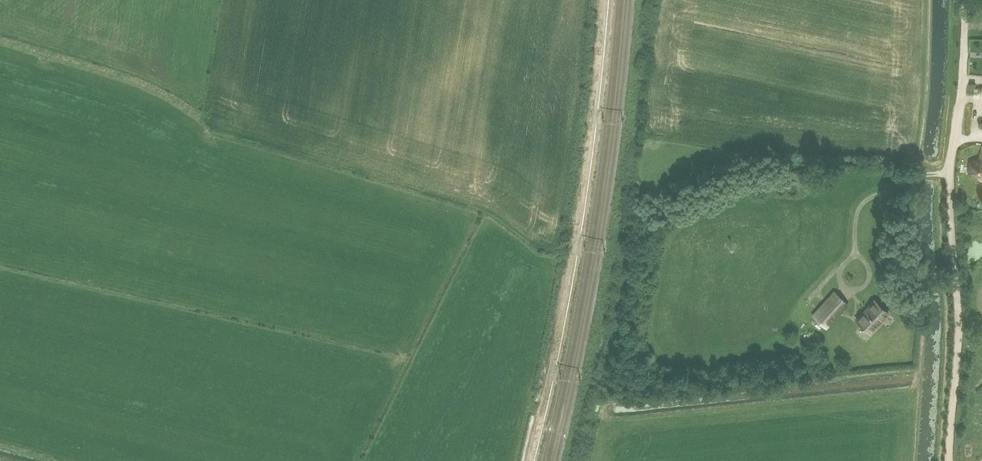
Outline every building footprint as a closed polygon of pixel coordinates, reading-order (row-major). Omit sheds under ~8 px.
[(980,152),(979,157),(969,162),(968,173),(976,179),(976,182),(981,182),(981,153),(980,152)] [(834,292),(813,315),(827,327),(848,304),(834,292)] [(871,332),(888,313),(874,300),(857,319),(871,332)]
